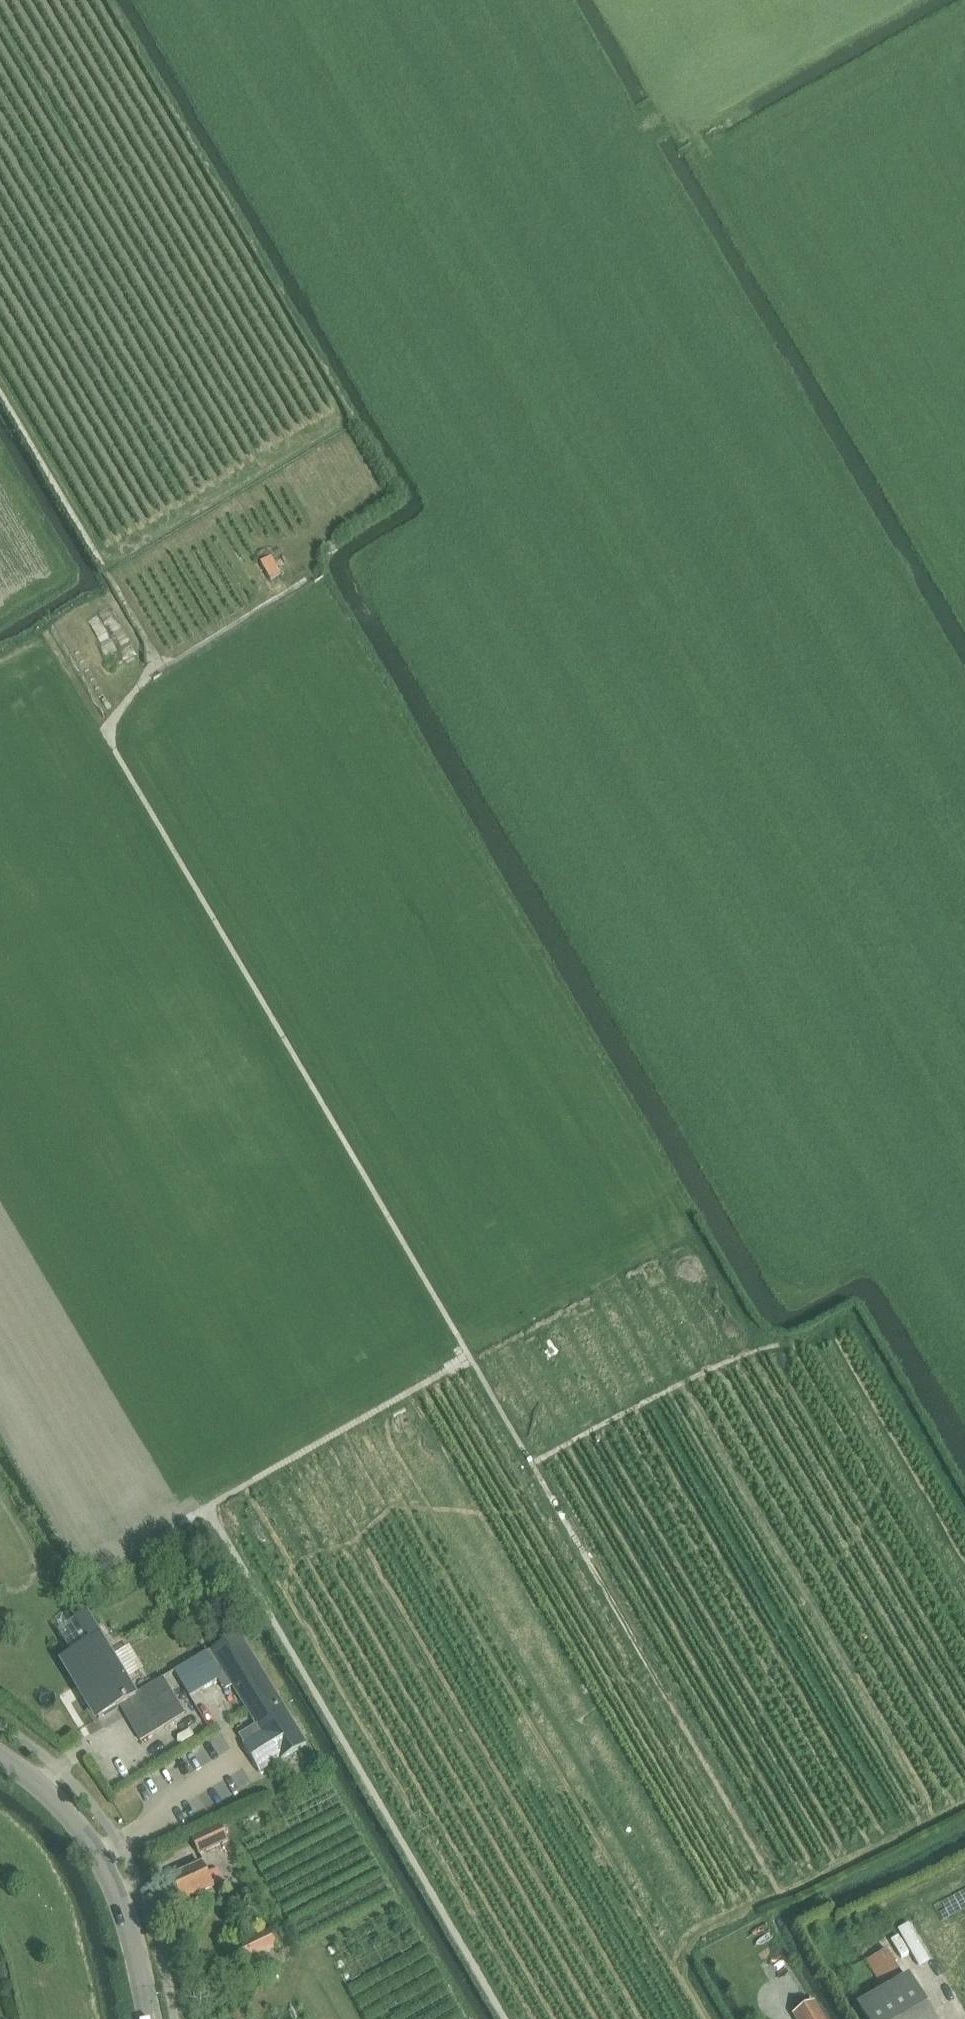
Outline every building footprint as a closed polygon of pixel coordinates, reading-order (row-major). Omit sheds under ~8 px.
[(270,552),(259,560),(270,576),(281,568),(270,552)] [(119,1704),(140,1739),(183,1714),(176,1703),(162,1679),(136,1695),(87,1613),(73,1621),(74,1621),(57,1631),(71,1653),(63,1658),(99,1717),(119,1704)] [(239,1633),(210,1650),(225,1674),(255,1724),(242,1732),(247,1741),(243,1743),(242,1744),(259,1772),(306,1745),(261,1670),(239,1633)] [(210,1650),(174,1672),(189,1696),(225,1674),(210,1650)] [(191,1838),(199,1854),(226,1842),(218,1826),(191,1838)] [(177,1891),(171,1894),(175,1903),(212,1887),(212,1886),(223,1881),(217,1867),(206,1872),(201,1863),(171,1876),(177,1891)] [(260,1934),(238,1943),(246,1962),(247,1961),(268,1952),(260,1934)] [(857,2005),(865,2018),(932,2018),(908,1976),(904,1978),(887,1949),(865,1962),(882,1989),(857,2005)] [(793,2014),(796,2018),(824,2018),(814,2002),(793,2014)]
